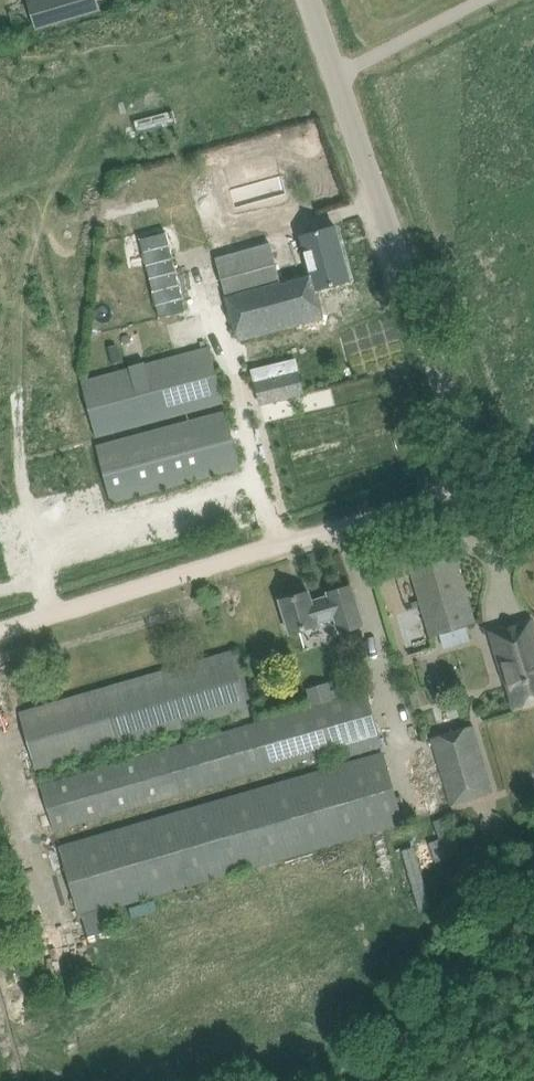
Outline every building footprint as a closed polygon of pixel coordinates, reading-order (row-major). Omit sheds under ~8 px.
[(30,0),(37,26),(97,8),(95,0),(31,0),(30,0)] [(181,154),(137,168),(165,256),(210,242),(181,154)] [(335,225),(236,252),(216,258),(238,340),(324,316),(316,289),(350,280),(335,225)] [(209,345),(79,379),(95,438),(225,402),(209,345)] [(255,381),(260,403),(304,392),(298,371),(255,381)] [(95,444),(105,480),(111,501),(240,466),(225,409),(95,444)] [(431,635),(473,622),(475,622),(454,552),(410,565),(431,635)] [(290,633),(319,624),(318,622),(335,617),(340,631),(363,624),(351,585),(328,592),(329,596),(312,601),(309,591),(280,600),(290,633)] [(497,652),(507,685),(510,684),(516,705),(533,700),(533,629),(531,619),(491,631),(497,652)] [(19,712),(25,733),(35,766),(251,703),(237,654),(232,655),(231,651),(19,712)] [(305,686),(310,704),(39,783),(55,831),(340,749),(342,758),(383,746),(366,687),(334,696),(329,679),(305,686)] [(438,686),(426,690),(431,703),(442,700),(438,686)] [(473,726),(432,738),(451,805),(493,793),(473,726)] [(57,845),(78,919),(106,911),(405,823),(384,749),(57,845)] [(106,911),(78,919),(84,936),(112,928),(106,911)]
